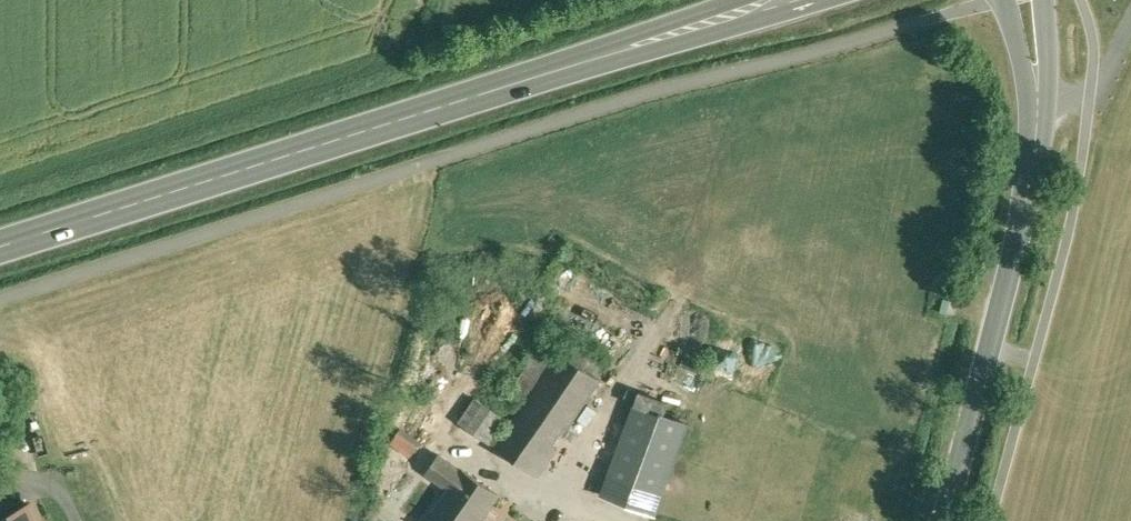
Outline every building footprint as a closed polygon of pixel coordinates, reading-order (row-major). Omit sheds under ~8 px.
[(560,354),(496,447),(535,473),(573,418),(584,426),(610,388),(560,354)] [(668,407),(639,395),(599,493),(655,516),(690,430),(664,419),(668,407)] [(490,410),(474,432),(491,444),(507,422),(490,410)] [(463,471),(440,455),(427,475),(450,491),(463,471)] [(429,520),(481,520),(498,495),(463,471),(450,491),(429,520)] [(0,519),(0,520),(38,520),(31,506),(0,519)]
